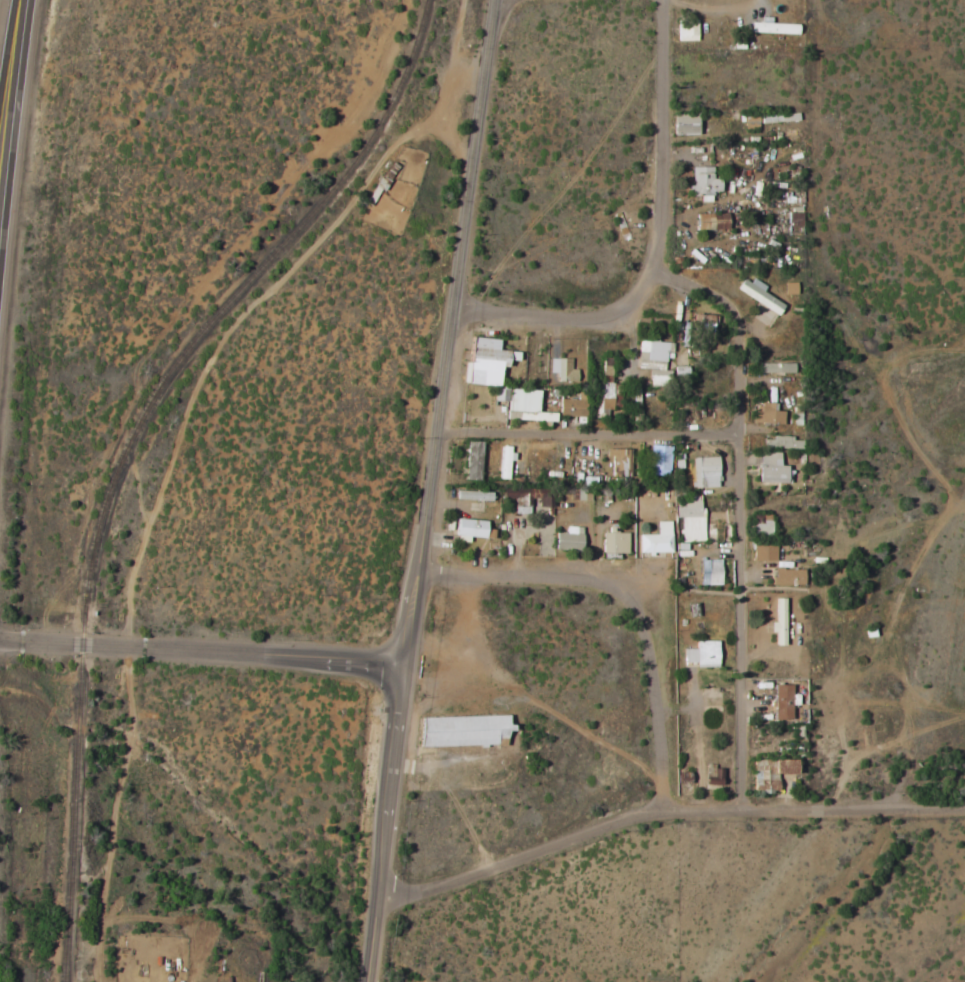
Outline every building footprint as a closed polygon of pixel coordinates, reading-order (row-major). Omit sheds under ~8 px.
[(796,34),(796,24),(769,23),(770,17),(760,17),(759,22),(749,22),(749,32),(796,34)] [(677,41),(696,41),(696,20),(677,20),(677,41)] [(672,114),(672,135),(696,134),(695,113),(672,114)] [(797,122),(797,114),(760,115),(760,123),(797,122)] [(743,117),(744,131),(758,130),(757,116),(743,117)] [(711,167),(689,167),(689,195),(698,195),(698,202),(710,202),(710,191),(718,192),(719,179),(711,179),(711,167)] [(726,213),(695,213),(695,231),(726,230),(726,213)] [(735,289),(776,315),(782,305),(761,292),(763,288),(744,276),(735,289)] [(796,294),(795,283),(783,283),(784,294),(796,294)] [(711,333),(711,315),(695,314),(695,332),(711,333)] [(497,339),(471,337),(466,383),(497,386),(499,367),(505,368),(506,360),(516,361),(517,352),(497,350),(497,339)] [(672,343),(638,340),(637,356),(642,356),(641,368),(650,369),(648,386),(667,388),(669,371),(664,370),(665,352),(671,352),(672,343)] [(612,358),(603,357),(602,378),(612,378),(612,358)] [(571,358),(550,358),(550,373),(558,373),(558,383),(577,383),(577,369),(571,370),(571,358)] [(793,363),(758,363),(758,373),(792,374),(793,363)] [(613,383),(596,383),(595,418),(607,419),(608,410),(612,410),(613,383)] [(493,402),(505,402),(505,389),(493,389),(493,402)] [(553,422),(554,413),(536,412),(537,391),(509,390),(508,411),(518,411),(518,420),(553,422)] [(558,417),(584,417),(584,400),(559,399),(558,417)] [(782,424),(782,411),(775,411),(775,403),(755,403),(755,423),(782,424)] [(763,437),(763,449),(801,448),(801,440),(792,440),(792,437),(763,437)] [(482,442),(465,441),(464,480),(481,480),(482,442)] [(649,476),(669,476),(670,446),(649,445),(649,476)] [(508,461),(511,461),(511,446),(499,446),(499,479),(508,479),(508,461)] [(612,477),(628,478),(629,450),(606,449),(606,463),(612,463),(612,477)] [(779,453),(758,452),(757,482),(785,483),(785,466),(779,465),(779,453)] [(693,457),(694,487),(717,486),(716,457),(693,457)] [(591,501),(590,488),(576,488),(577,501),(591,501)] [(490,492),(455,491),(455,500),(489,501),(490,492)] [(514,514),(529,513),(528,493),(514,494),(514,514)] [(538,514),(552,514),(552,494),(538,494),(538,514)] [(676,518),(681,518),(682,542),(703,541),(702,500),(675,501),(676,518)] [(454,542),(468,542),(468,538),(483,538),(484,521),(455,519),(454,542)] [(639,553),(670,553),(670,521),(656,522),(656,535),(639,535),(639,553)] [(752,536),(769,536),(769,526),(752,527),(752,536)] [(554,550),(580,550),(581,527),(565,527),(565,533),(555,533),(554,550)] [(627,533),(602,533),(601,553),(626,554),(627,533)] [(753,561),(776,561),(775,545),(753,545),(753,561)] [(699,560),(699,585),(721,585),(720,560),(699,560)] [(803,569),(773,569),(772,585),(802,585),(803,569)] [(774,622),(770,622),(769,632),(775,633),(775,645),(784,646),(785,599),(775,598),(774,622)] [(717,664),(716,641),(695,641),(695,649),(683,649),(684,665),(717,664)] [(796,705),(796,695),(790,695),(789,685),(772,685),(773,720),(790,719),(790,706),(796,705)] [(420,718),(420,747),(504,746),(504,732),(508,732),(507,716),(420,718)]
